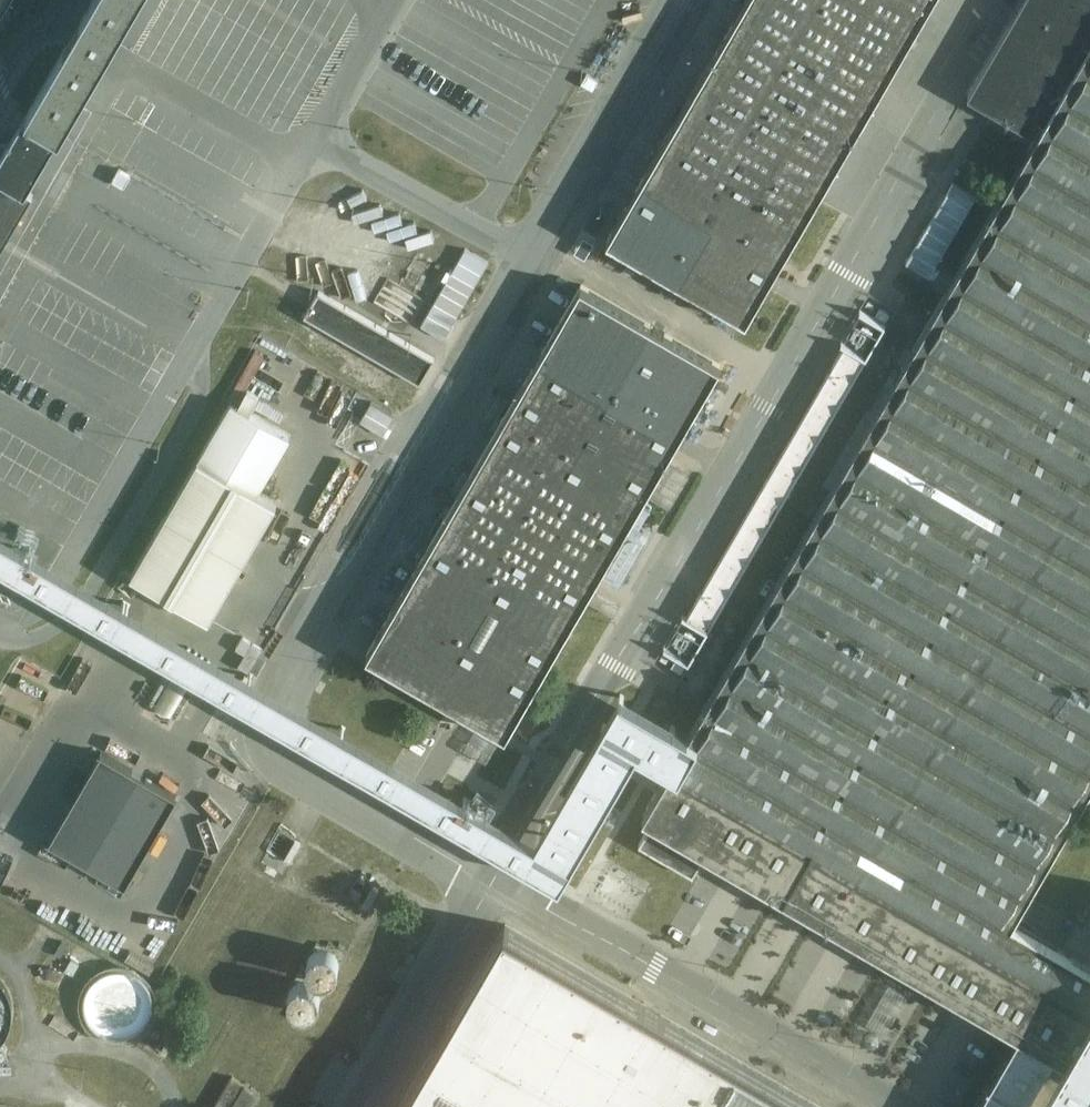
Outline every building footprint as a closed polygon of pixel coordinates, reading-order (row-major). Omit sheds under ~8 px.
[(0,169),(0,257),(5,260),(38,202),(30,197),(144,0),(98,0),(0,169)] [(600,235),(743,319),(926,0),(739,0),(600,235)] [(975,102),(1034,136),(686,735),(686,736),(665,773),(640,814),(651,823),(637,845),(693,878),(705,854),(1024,1039),(1000,1082),(1010,1088),(1035,1045),(1079,967),(1007,924),(1089,784),(1089,0),(1035,0),(975,102)] [(947,179),(911,265),(939,277),(975,191),(947,179)] [(724,363),(581,279),(363,652),(506,735),(724,363)] [(321,294),(306,320),(417,385),(432,359),(321,294)] [(664,647),(696,664),(861,351),(839,339),(687,626),(677,621),(664,647)] [(234,403),(132,577),(211,623),(280,505),(258,492),(291,437),(234,403)] [(665,773),(686,735),(609,692),(533,822),(0,517),(0,546),(556,861),(621,747),(665,773)] [(172,662),(153,705),(179,716),(198,673),(172,662)] [(108,750),(57,837),(86,854),(132,880),(182,793),(108,750)] [(404,1106),(840,1106),(645,993),(514,917),(404,1106)] [(110,966),(98,971),(88,978),(82,989),(79,1001),(81,1013),(86,1025),(95,1033),(106,1039),(118,1040),(130,1038),(140,1031),(148,1022),(153,1011),(153,999),(150,987),(143,977),(134,970),(122,966),(110,966)] [(1079,967),(1035,1045),(1010,1088),(1031,1101),(1056,1057),(1089,1077),(1089,974),(1079,967)] [(3,1033),(8,1019),(9,1004),(5,990),(0,983),(0,1036),(3,1033)] [(258,1091),(228,1074),(219,1089),(211,1084),(201,1102),(210,1106),(249,1106),(258,1091)] [(1031,1101),(1010,1088),(1000,1082),(985,1106),(1028,1106),(1031,1101)]
